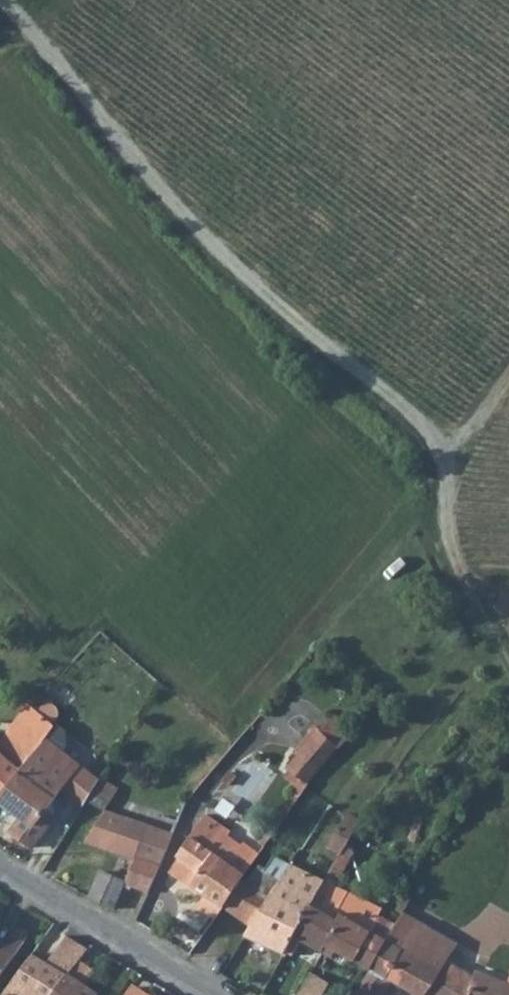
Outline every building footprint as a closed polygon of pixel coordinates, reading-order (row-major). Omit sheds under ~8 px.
[(43,742),(56,724),(55,722),(61,714),(61,712),(62,708),(60,705),(57,702),(54,701),(50,702),(47,704),(39,698),(33,705),(30,703),(0,743),(0,799),(43,742)] [(302,781),(332,742),(313,727),(283,765),(302,781)] [(0,799),(0,800),(35,826),(61,788),(86,802),(88,799),(101,777),(78,763),(76,765),(70,762),(76,752),(75,748),(72,745),(69,743),(65,743),(61,744),(58,747),(56,750),(43,742),(0,799)] [(109,811),(120,788),(101,777),(88,799),(105,809),(109,811)] [(324,805),(306,837),(317,843),(308,860),(304,857),(295,870),(289,866),(286,865),(251,925),(246,934),(285,952),(294,935),(331,870),(356,823),(324,805)] [(136,859),(126,883),(148,893),(175,831),(109,811),(105,809),(87,843),(136,859)] [(230,838),(232,833),(208,816),(180,855),(183,857),(172,873),(224,908),(244,882),(247,878),(230,866),(244,848),(230,838)] [(262,867),(250,885),(244,882),(224,908),(251,925),(286,865),(276,858),(268,871),(262,867)] [(334,884),(339,874),(331,870),(294,935),(323,951),(327,944),(338,912),(333,905),(345,889),(334,884)] [(115,909),(126,883),(101,871),(91,894),(115,909)] [(338,912),(348,917),(360,896),(345,889),(333,905),(338,912)] [(369,928),(381,907),(360,896),(348,917),(338,912),(327,944),(371,968),(384,937),(369,928)] [(491,977),(473,971),(470,977),(444,963),(454,944),(400,912),(384,937),(371,968),(391,978),(420,994),(508,994),(508,984),(503,981),(491,977)] [(27,942),(26,941),(32,932),(32,927),(30,925),(27,923),(24,923),(21,925),(4,949),(0,947),(0,982),(27,942)] [(50,963),(35,954),(5,994),(54,994),(70,976),(91,949),(69,936),(50,963)] [(391,978),(371,968),(355,994),(382,994),(391,978)] [(299,994),(324,994),(331,983),(312,971),(299,994)] [(70,976),(54,994),(100,994),(70,976)] [(133,987),(128,994),(146,994),(133,987)]
